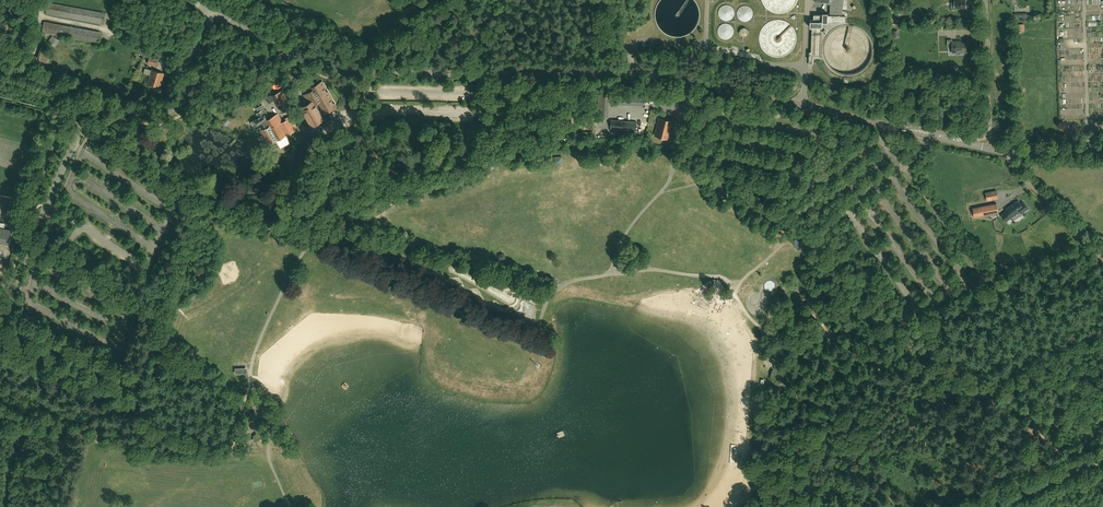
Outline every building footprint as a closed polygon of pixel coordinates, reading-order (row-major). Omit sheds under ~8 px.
[(814,1),(830,2),(830,15),(814,15),(814,20),(811,20),(810,28),(814,28),(813,56),(809,56),(809,64),(813,64),(813,58),(821,58),(821,56),(820,56),(821,28),(823,28),(823,23),(828,23),(828,22),(845,23),(846,16),(843,16),(843,0),(814,0),(814,1)] [(104,13),(48,2),(46,13),(101,24),(104,13)] [(100,32),(44,21),(42,32),(98,43),(100,32)] [(957,53),(967,52),(967,42),(960,42),(960,41),(952,41),(952,51),(957,51),(957,53)] [(139,48),(137,53),(147,58),(149,53),(139,48)] [(158,59),(149,57),(148,63),(156,65),(158,59)] [(160,87),(164,73),(151,69),(147,83),(160,87)] [(1073,76),(1074,86),(1082,86),(1082,80),(1085,80),(1085,75),(1073,76)] [(303,110),(302,110),(311,126),(323,119),(315,104),(320,101),(326,112),(336,107),(321,82),(312,87),(313,90),(306,94),(304,95),(307,101),(303,103),(306,108),(304,109),(303,110)] [(280,96),(276,99),(280,107),(281,108),(283,112),(282,113),(284,112),(283,112),(288,109),(288,110),(293,107),(290,103),(290,104),(284,94),(280,96)] [(666,105),(667,97),(656,95),(655,103),(666,105)] [(253,120),(251,122),(253,127),(256,125),(257,125),(257,126),(262,123),(263,125),(265,129),(264,130),(271,143),(274,141),(293,131),(292,129),(295,127),(296,125),(290,116),(285,119),(285,120),(283,122),(278,113),(269,118),(265,109),(262,105),(259,106),(261,111),(256,113),(258,117),(255,118),(255,119),(253,120)] [(668,139),(672,121),(659,118),(654,136),(668,139)] [(610,129),(636,131),(637,122),(611,119),(610,129)] [(997,191),(986,193),(987,200),(998,198),(997,191)] [(1023,202),(1021,204),(1019,201),(1014,204),(1014,203),(1006,209),(1007,211),(1002,215),(1006,221),(1020,211),(1022,213),(1028,208),(1023,202)] [(997,203),(973,208),(975,217),(990,214),(999,212),(997,203)] [(9,245),(12,230),(0,228),(0,243),(9,245)] [(2,259),(4,259),(5,258),(7,257),(8,255),(8,254),(8,252),(7,250),(6,249),(5,248),(3,248),(1,248),(0,248),(0,258),(2,259)]
